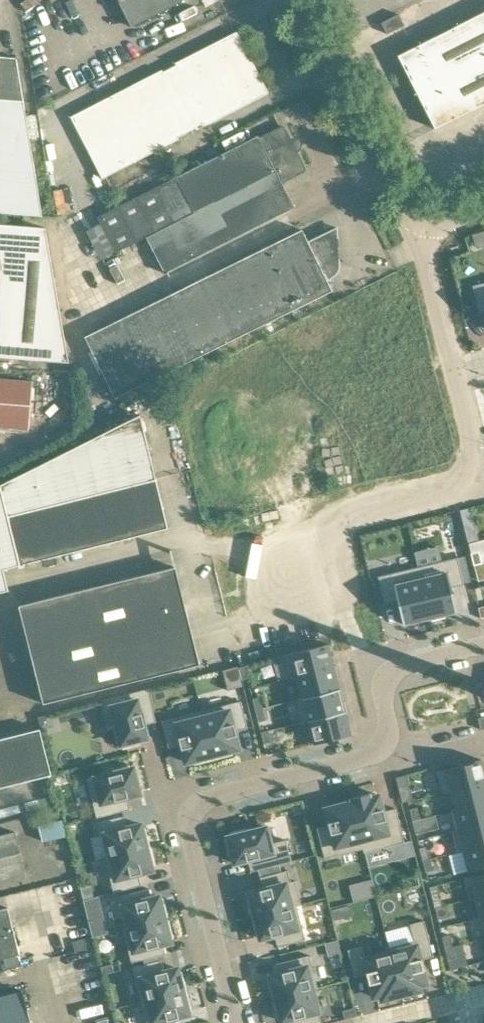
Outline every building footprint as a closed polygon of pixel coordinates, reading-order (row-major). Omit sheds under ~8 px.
[(130,26),(182,0),(117,0),(130,26)] [(408,50),(403,65),(435,128),(483,103),(483,12),(408,50)] [(404,25),(399,14),(381,22),(387,34),(404,25)] [(237,31),(219,40),(176,63),(177,65),(164,72),(163,70),(71,117),(103,179),(180,140),(178,137),(195,128),(196,130),(269,93),(237,31)] [(42,216),(31,148),(29,137),(16,58),(0,57),(0,212),(42,216)] [(240,145),(99,217),(117,252),(148,236),(166,272),(277,216),(295,207),(282,182),(304,172),(305,171),(305,170),(306,170),(306,168),(306,167),(305,166),(286,127),(285,127),(285,126),(283,126),(282,125),(281,126),(259,137),(258,135),(240,145)] [(69,363),(46,228),(0,224),(0,357),(69,363)] [(302,229),(284,238),(85,336),(116,398),(332,290),(324,274),(328,272),(332,276),(334,275),(336,274),(336,273),(338,271),(338,270),(339,268),(339,266),(337,227),(308,241),(302,229)] [(472,235),(476,248),(483,246),(483,230),(472,235)] [(472,285),(479,312),(483,311),(483,282),(472,285)] [(28,428),(32,381),(0,378),(0,426),(28,428)] [(0,484),(0,485),(8,516),(156,479),(140,415),(0,484)] [(156,479),(8,516),(20,564),(168,527),(156,479)] [(3,568),(20,564),(8,516),(0,485),(0,592),(8,590),(3,568)] [(479,551),(471,553),(474,565),(482,563),(479,551)] [(457,557),(418,567),(431,617),(432,621),(445,617),(444,614),(456,611),(451,587),(464,584),(457,557)] [(474,565),(478,580),(483,579),(483,563),(482,563),(474,565)] [(43,703),(200,664),(185,605),(184,605),(175,567),(19,605),(43,703)] [(418,567),(378,576),(384,603),(397,600),(403,624),(431,617),(418,567)] [(328,644),(286,654),(292,678),(297,676),(334,667),(328,644)] [(297,676),(302,697),(302,698),(321,693),(339,688),(336,677),(334,667),(297,676)] [(255,674),(247,676),(250,689),(258,686),(255,674)] [(302,698),(302,697),(297,699),(303,722),(308,721),(308,720),(327,716),(345,711),(345,712),(346,711),(343,698),(342,692),(341,692),(340,688),(339,688),(321,693),(302,698)] [(121,695),(102,700),(108,726),(107,726),(108,729),(111,728),(112,728),(116,743),(118,742),(119,747),(122,746),(123,748),(140,744),(139,740),(147,738),(146,734),(144,727),(144,725),(156,721),(147,689),(121,695)] [(260,697),(252,699),(255,711),(263,708),(260,697)] [(240,701),(201,711),(213,758),(232,754),(231,750),(239,748),(237,742),(235,735),(236,735),(235,730),(247,727),(240,701)] [(263,708),(255,711),(258,722),(266,720),(263,708)] [(201,711),(162,721),(168,747),(180,744),(182,749),(182,748),(184,755),(186,762),(193,760),(194,763),(213,758),(201,711)] [(327,716),(308,720),(308,721),(314,743),(351,734),(347,721),(348,721),(346,714),(345,712),(345,711),(327,716)] [(51,774),(39,729),(0,739),(0,788),(1,788),(51,774)] [(268,730),(260,732),(263,745),(271,742),(268,730)] [(443,793),(452,791),(451,790),(483,782),(483,769),(482,760),(437,771),(443,793)] [(113,773),(87,780),(90,792),(96,817),(129,809),(127,797),(129,797),(131,797),(130,796),(135,795),(135,796),(136,795),(140,794),(138,785),(141,785),(140,781),(141,780),(140,780),(138,772),(139,772),(139,771),(138,771),(137,767),(134,768),(133,767),(130,768),(129,764),(114,768),(111,768),(112,771),(113,773)] [(406,775),(395,778),(398,786),(408,783),(406,775)] [(456,809),(457,810),(483,803),(483,782),(451,790),(452,791),(456,809)] [(364,852),(404,843),(395,808),(383,811),(383,808),(382,808),(379,795),(371,796),(370,793),(350,798),(351,800),(352,800),(364,848),(363,848),(364,852)] [(317,828),(324,858),(363,848),(364,848),(352,800),(351,800),(333,805),(333,806),(325,808),(329,821),(328,822),(329,825),(317,828)] [(457,829),(457,831),(483,824),(483,803),(457,810),(456,809),(452,810),(457,829)] [(417,807),(410,809),(412,821),(420,819),(417,807)] [(62,819),(61,819),(59,809),(36,815),(39,825),(43,840),(66,835),(62,819)] [(100,836),(91,838),(97,860),(105,858),(109,857),(119,854),(150,846),(147,834),(143,835),(141,824),(137,825),(129,826),(126,827),(124,816),(96,822),(100,836)] [(412,821),(415,832),(423,830),(420,819),(412,821)] [(458,852),(462,851),(462,850),(483,845),(483,824),(457,831),(457,829),(452,831),(458,852)] [(248,831),(247,827),(245,827),(245,828),(230,832),(231,836),(228,836),(227,837),(224,838),(229,855),(233,854),(235,863),(248,859),(251,871),(291,861),(286,839),(271,843),(266,826),(248,831)] [(25,873),(14,832),(0,836),(0,879),(25,873)] [(467,871),(483,867),(483,845),(462,850),(462,851),(467,871)] [(109,857),(105,858),(114,892),(141,885),(138,873),(141,872),(149,871),(152,870),(151,866),(149,858),(153,857),(150,846),(119,854),(109,857)] [(430,858),(423,860),(426,872),(433,870),(430,858)] [(291,882),(288,870),(260,877),(263,888),(249,892),(252,904),(248,904),(251,916),(296,905),(297,906),(301,904),(295,880),(291,882)] [(470,900),(474,898),(483,896),(483,873),(464,878),(470,900)] [(372,880),(364,882),(368,898),(376,896),(372,880)] [(149,888),(120,895),(122,903),(120,904),(126,929),(165,919),(164,917),(168,916),(163,898),(160,899),(159,896),(151,898),(149,888)] [(439,896),(432,898),(435,907),(441,906),(439,896)] [(479,918),(480,918),(483,917),(483,896),(474,898),(479,918)] [(91,897),(83,899),(86,911),(94,909),(91,897)] [(305,939),(297,906),(296,905),(251,916),(254,928),(258,927),(260,938),(275,935),(278,946),(305,939)] [(441,906),(435,907),(437,919),(449,916),(446,905),(441,906)] [(20,954),(8,907),(0,909),(0,959),(1,959),(4,970),(21,966),(18,954),(20,954)] [(165,919),(126,929),(132,954),(134,953),(136,960),(165,953),(163,944),(171,942),(170,939),(173,938),(169,920),(165,920),(165,919)] [(410,925),(384,931),(388,947),(389,952),(400,995),(420,990),(419,985),(426,983),(425,977),(423,970),(424,970),(421,959),(433,956),(424,920),(410,924),(410,925)] [(450,935),(442,937),(445,948),(453,946),(450,935)] [(95,949),(92,939),(72,944),(75,954),(95,949)] [(329,942),(332,954),(340,952),(337,940),(329,942)] [(362,946),(348,949),(354,976),(366,973),(369,984),(370,983),(373,997),(381,995),(382,999),(400,995),(389,952),(365,958),(362,946)] [(456,958),(453,946),(445,948),(448,960),(456,958)] [(318,988),(309,955),(275,963),(278,973),(270,975),(271,978),(267,979),(272,997),(275,996),(276,998),(313,989),(313,990),(318,988)] [(160,960),(133,966),(142,1002),(187,990),(184,979),(180,980),(177,968),(163,971),(160,960)] [(114,971),(112,964),(100,967),(102,974),(114,971)] [(451,991),(458,989),(455,977),(448,979),(451,991)] [(313,989),(276,998),(276,1000),(273,1001),(277,1019),(281,1018),(282,1021),(289,1019),(290,1022),(321,1022),(313,990),(313,989)] [(22,990),(0,996),(0,1022),(31,1022),(22,990)] [(142,1002),(147,1022),(176,1022),(175,1017),(189,1014),(186,1002),(189,1001),(187,990),(142,1002)] [(356,1015),(353,1004),(345,1006),(348,1017),(356,1015)]
